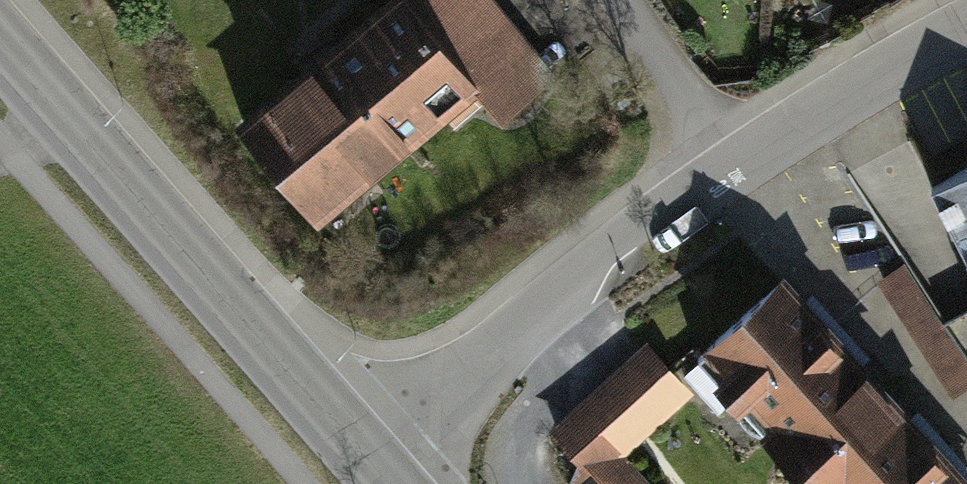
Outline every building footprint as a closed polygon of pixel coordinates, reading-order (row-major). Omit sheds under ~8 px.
[(244,126),(308,203),(359,160),(368,170),(439,111),(430,101),(462,75),(400,0),(396,0),(330,54),(333,59),(315,74),(312,70),(244,126)] [(506,112),(550,76),(487,0),(413,0),(506,112)] [(931,186),(966,254),(966,167),(931,186)] [(911,282),(902,268),(884,280),(894,294),(911,282)] [(894,294),(932,354),(950,343),(911,282),(894,294)] [(780,283),(698,356),(701,359),(684,375),(717,412),(734,396),(738,401),(738,407),(739,413),(742,419),(745,424),(750,428),(756,431),(762,433),(768,434),(807,478),(889,404),(838,347),(849,337),(829,315),(818,325),(780,283)] [(956,391),(966,383),(966,369),(950,343),(932,354),(956,391)] [(592,470),(614,451),(681,390),(646,352),(558,431),(592,470)] [(807,478),(813,483),(961,483),(943,464),(954,454),(934,432),(923,442),(889,404),(807,478)] [(592,470),(577,483),(643,483),(614,451),(592,470)]
